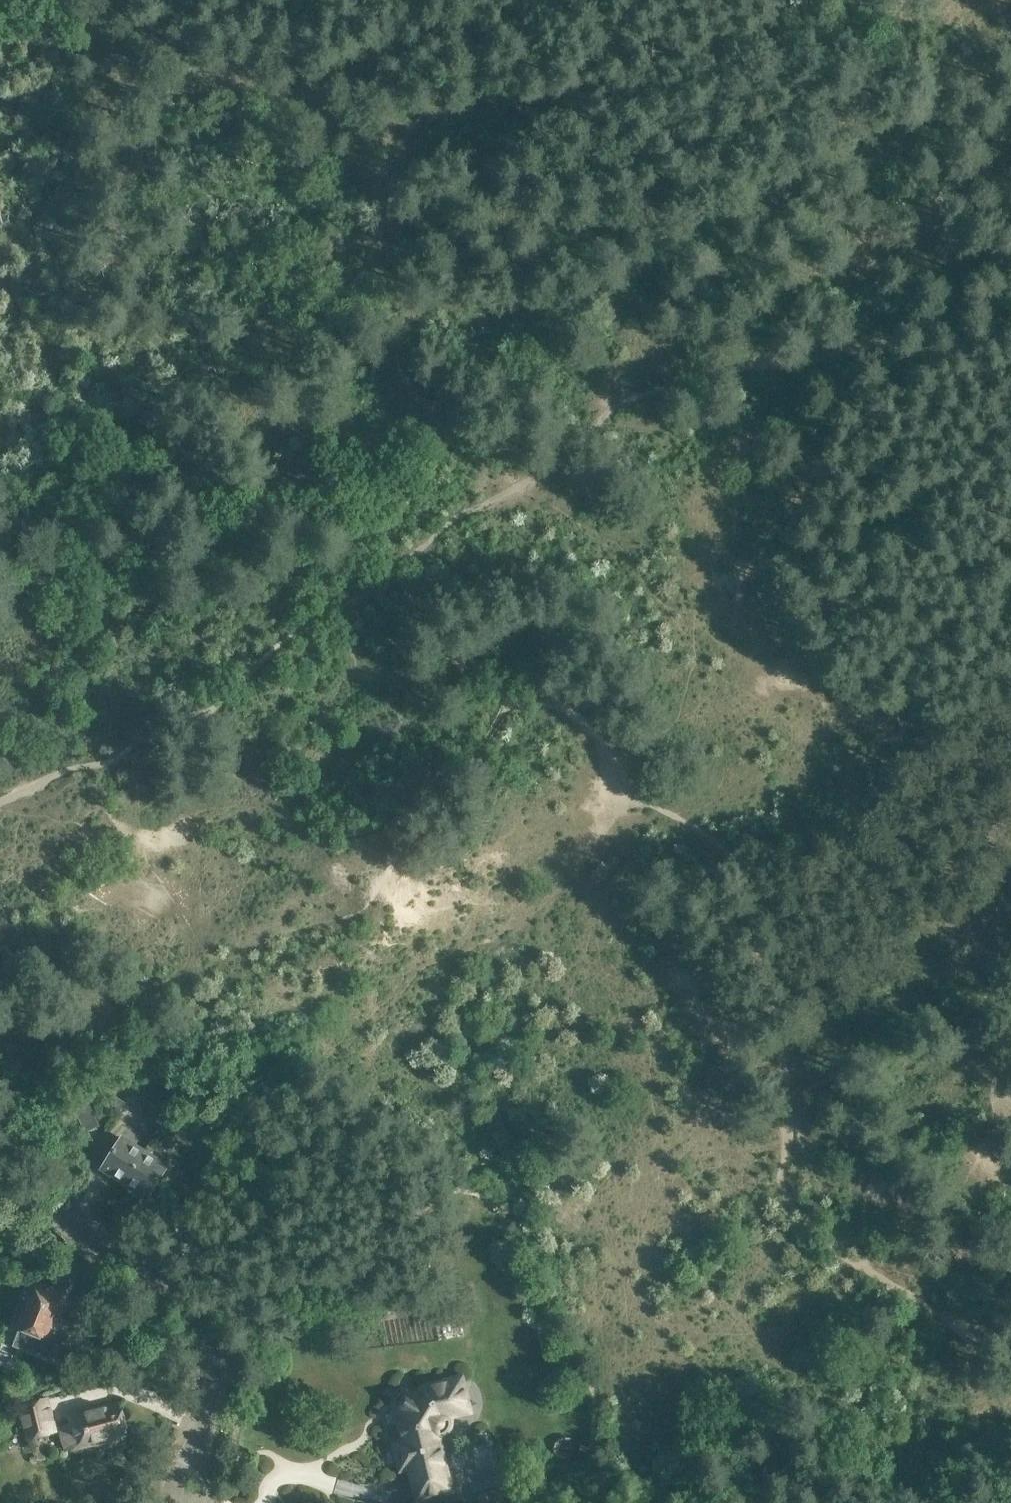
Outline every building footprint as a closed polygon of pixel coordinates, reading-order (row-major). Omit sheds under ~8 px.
[(144,1119),(159,1128),(168,1114),(154,1105),(144,1119)] [(168,1114),(159,1128),(173,1137),(183,1123),(168,1114)] [(102,1168),(125,1182),(146,1148),(124,1134),(102,1168)] [(146,1148),(125,1182),(147,1197),(169,1163),(146,1148)] [(23,1328),(22,1330),(42,1338),(43,1335),(47,1337),(53,1320),(54,1320),(64,1291),(51,1286),(50,1291),(34,1285),(19,1327),(23,1328)] [(450,1489),(437,1434),(441,1434),(449,1426),(450,1419),(447,1408),(467,1403),(461,1378),(422,1387),(416,1396),(408,1391),(397,1409),(405,1415),(400,1423),(404,1441),(394,1444),(400,1469),(410,1466),(417,1497),(450,1489)] [(22,1409),(29,1438),(55,1431),(46,1398),(32,1401),(22,1409)] [(128,1433),(120,1407),(119,1403),(68,1416),(70,1422),(58,1425),(64,1450),(128,1433)]
